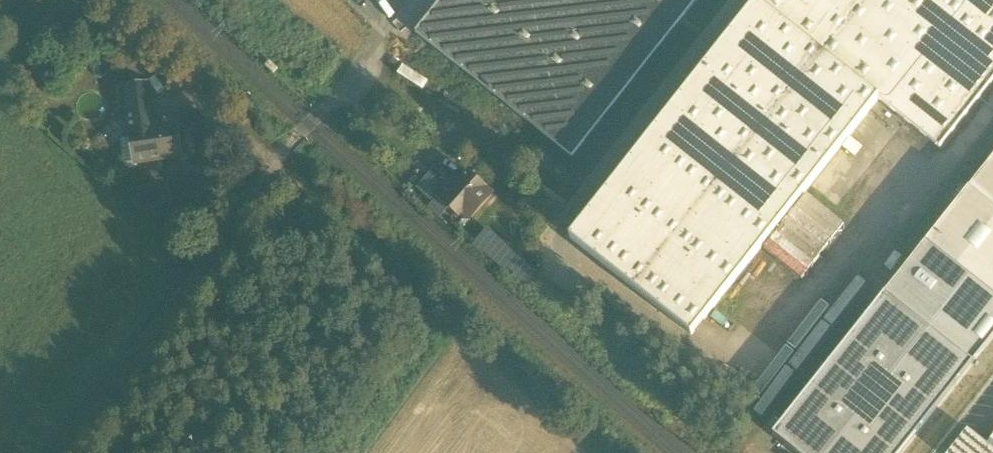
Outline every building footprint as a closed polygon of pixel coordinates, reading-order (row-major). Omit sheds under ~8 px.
[(572,157),(697,0),(441,0),(415,32),(572,157)] [(757,2),(879,99),(878,99),(939,148),(992,81),(992,0),(758,0),(757,2)] [(757,2),(654,132),(776,229),(878,99),(879,99),(757,2)] [(127,100),(131,131),(157,128),(152,96),(127,100)] [(131,131),(135,162),(181,155),(177,125),(157,128),(131,131)] [(692,335),(776,229),(654,132),(569,238),(692,335)] [(972,363),(992,337),(992,158),(884,294),(972,363)] [(416,187),(432,202),(437,196),(436,195),(444,186),(440,182),(442,181),(431,171),(416,187)] [(462,212),(470,219),(492,195),(469,174),(461,184),(452,177),(444,186),(436,195),(437,196),(459,216),(462,212)] [(477,241),(510,269),(518,259),(485,231),(477,241)] [(772,434),(796,452),(901,452),(972,363),(884,294),(772,434)] [(986,444),(968,429),(949,452),(992,452),(992,436),(986,444)]
